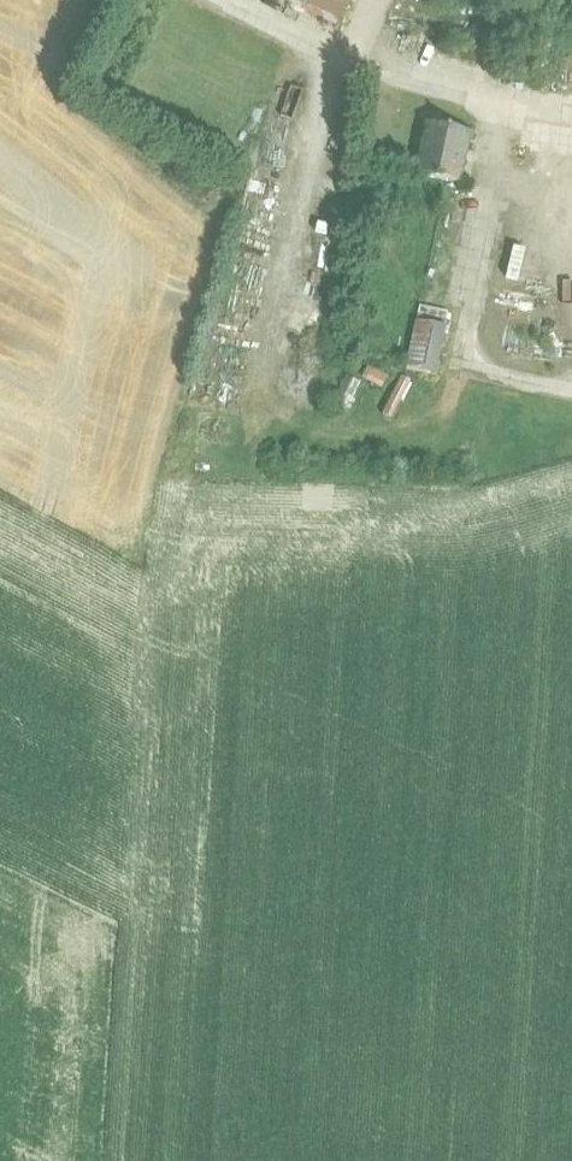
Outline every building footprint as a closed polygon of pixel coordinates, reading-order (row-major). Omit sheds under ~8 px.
[(303,10),(337,28),(352,0),(284,0),(303,10)] [(459,184),(470,134),(428,124),(417,175),(459,184)] [(434,376),(445,327),(416,321),(406,370),(434,376)] [(398,376),(380,413),(389,417),(407,381),(398,376)] [(345,377),(330,406),(342,412),(357,384),(345,377)]
